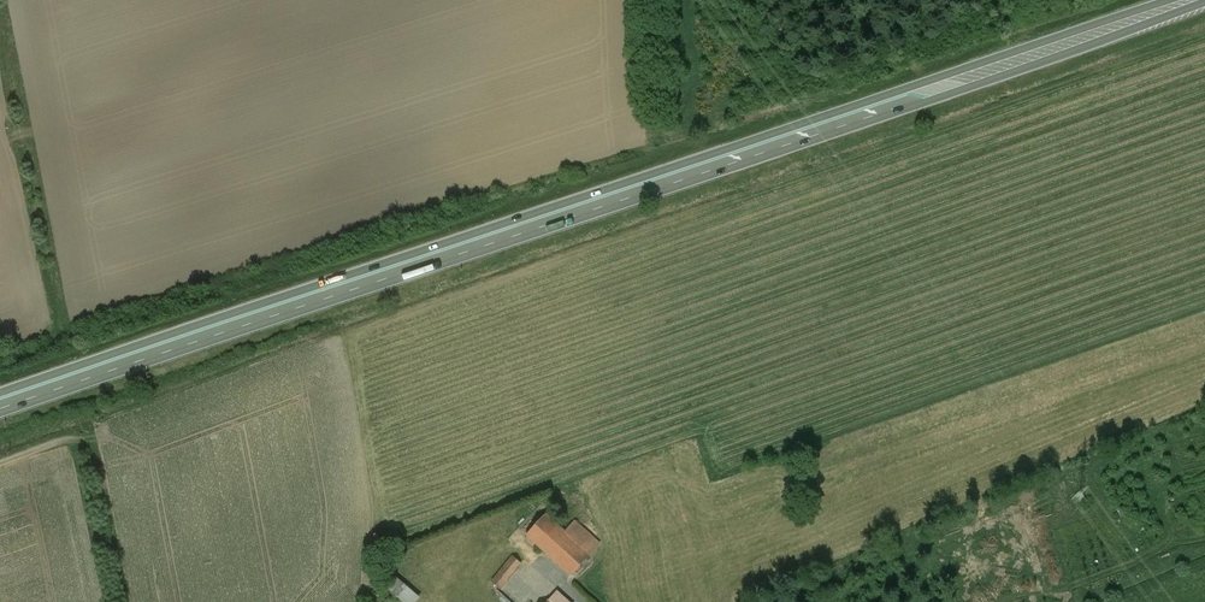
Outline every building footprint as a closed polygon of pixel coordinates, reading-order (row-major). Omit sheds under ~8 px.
[(589,556),(544,516),(526,535),(571,575),(589,556)] [(513,556),(491,582),(499,589),(521,564),(513,556)] [(384,587),(400,601),(414,601),(418,598),(393,576),(384,587)]
